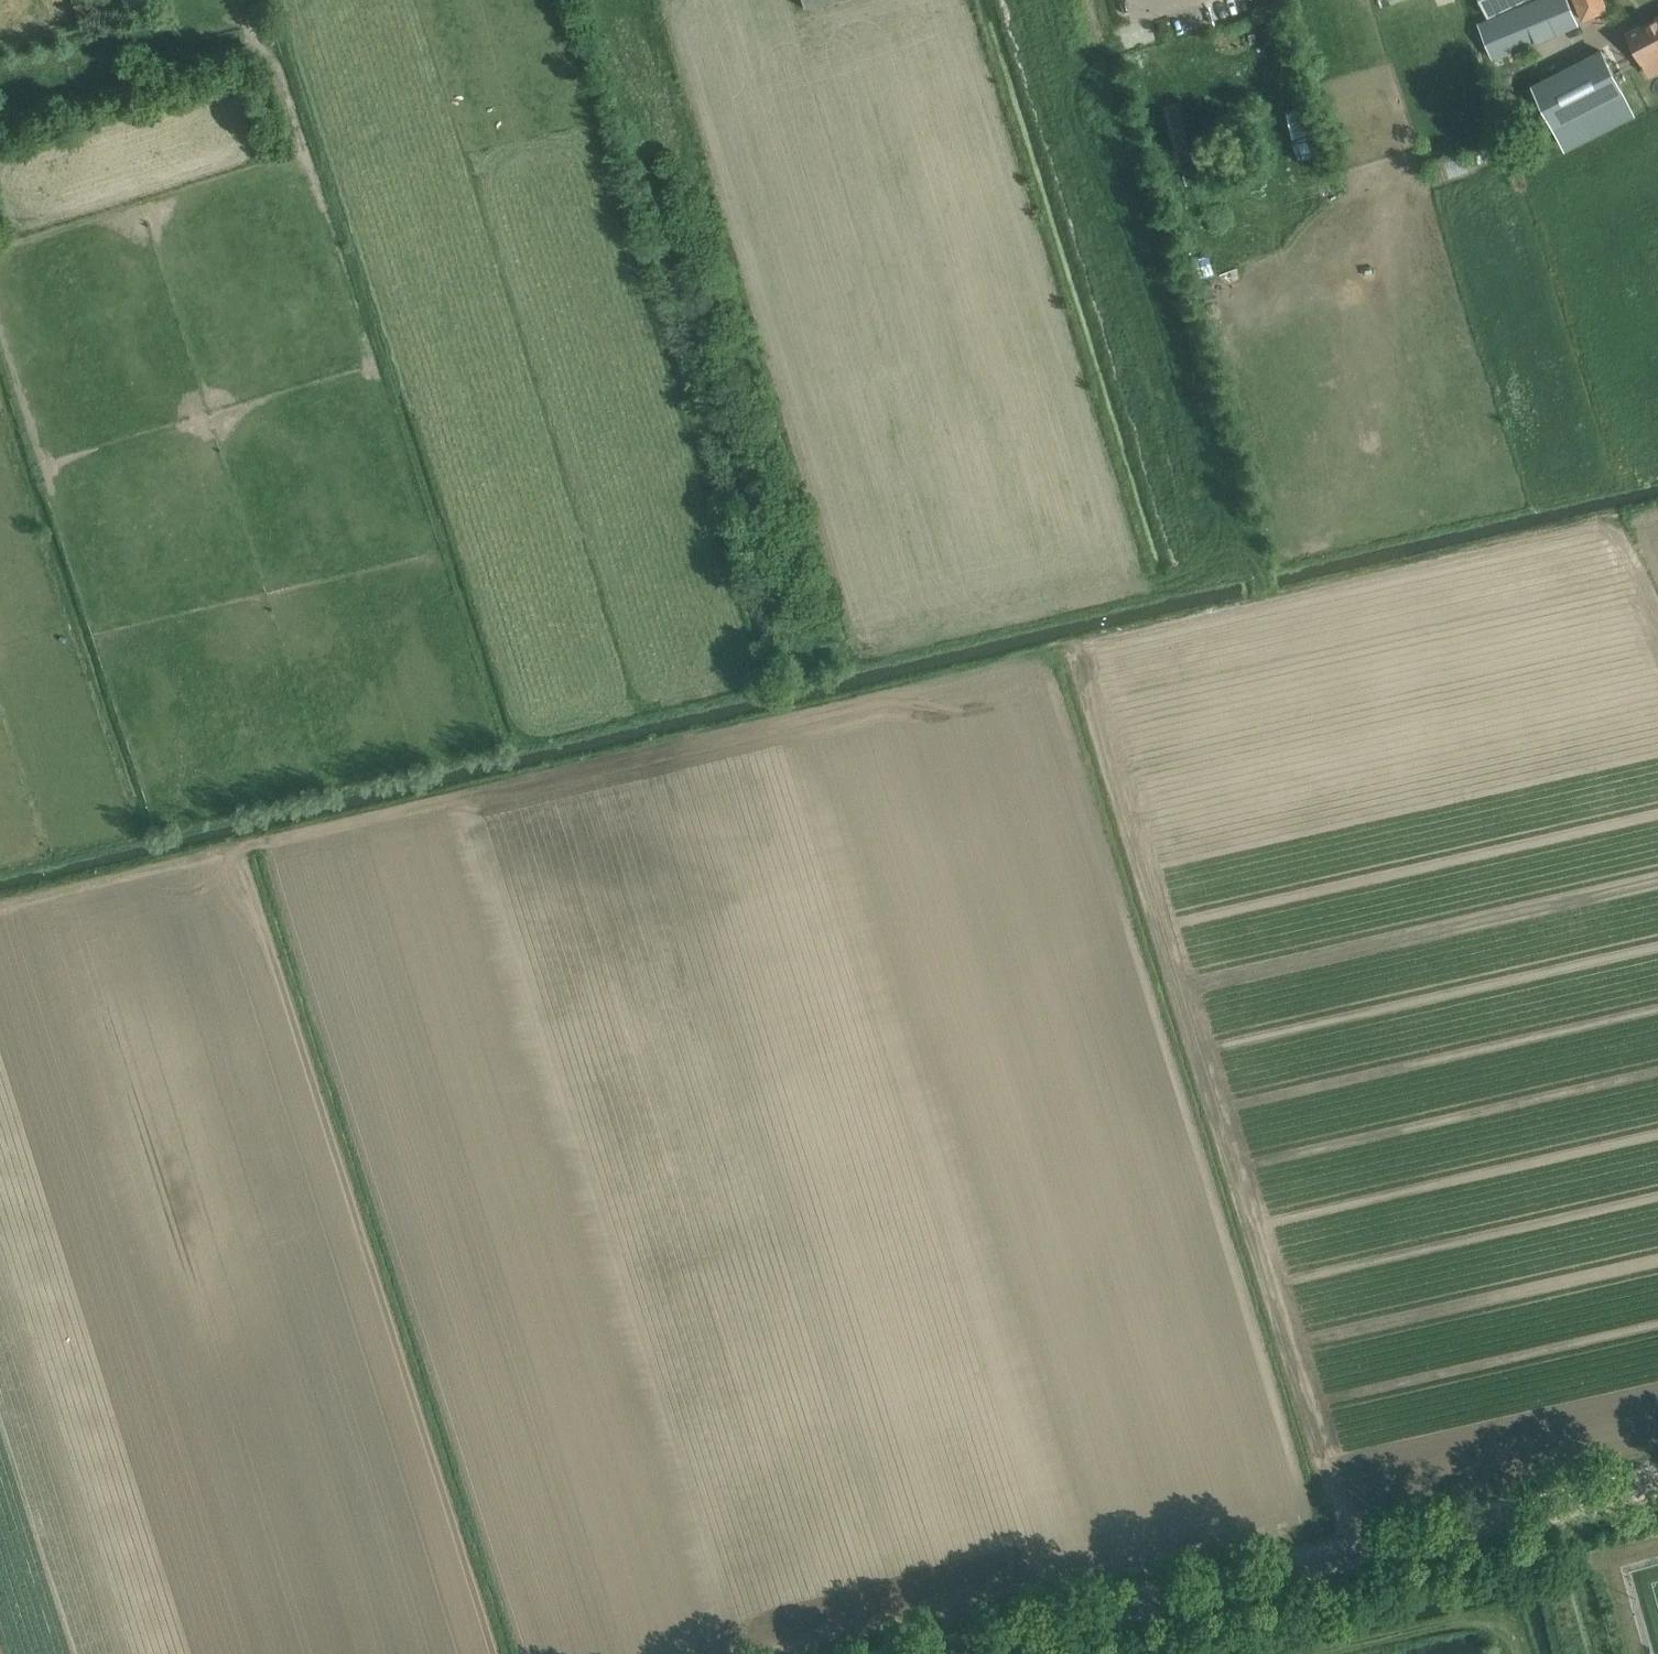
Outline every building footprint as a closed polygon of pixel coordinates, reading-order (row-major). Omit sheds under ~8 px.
[(127,13),(150,5),(148,0),(123,0),(127,13)] [(805,9),(834,0),(802,0),(805,9)] [(1480,21),(1495,58),(1539,40),(1540,42),(1556,35),(1555,34),(1579,24),(1569,0),(1531,0),(1480,21)] [(1487,15),(1523,0),(1481,0),(1487,15)] [(1657,69),(1657,16),(1626,33),(1641,61),(1642,61),(1649,74),(1657,69)] [(1633,112),(1622,91),(1601,50),(1533,84),(1554,126),(1555,125),(1566,147),(1633,112)]
